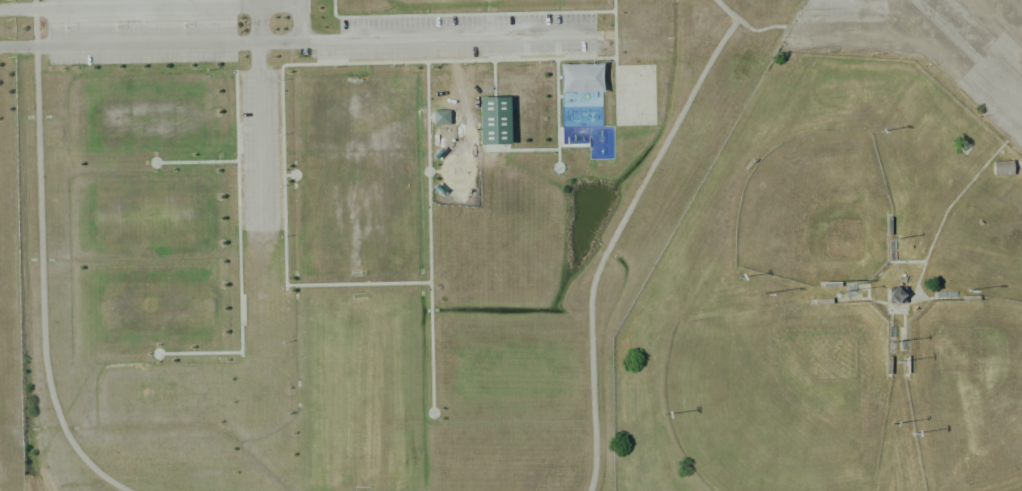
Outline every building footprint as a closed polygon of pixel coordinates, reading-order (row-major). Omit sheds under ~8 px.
[(478,97),(508,97),(509,144),(479,145),(478,97)] [(432,110),(448,110),(449,125),(432,125),(432,110)] [(1012,160),(1012,175),(991,176),(991,161),(1012,160)] [(905,286),(905,304),(888,304),(887,286),(905,286)]
